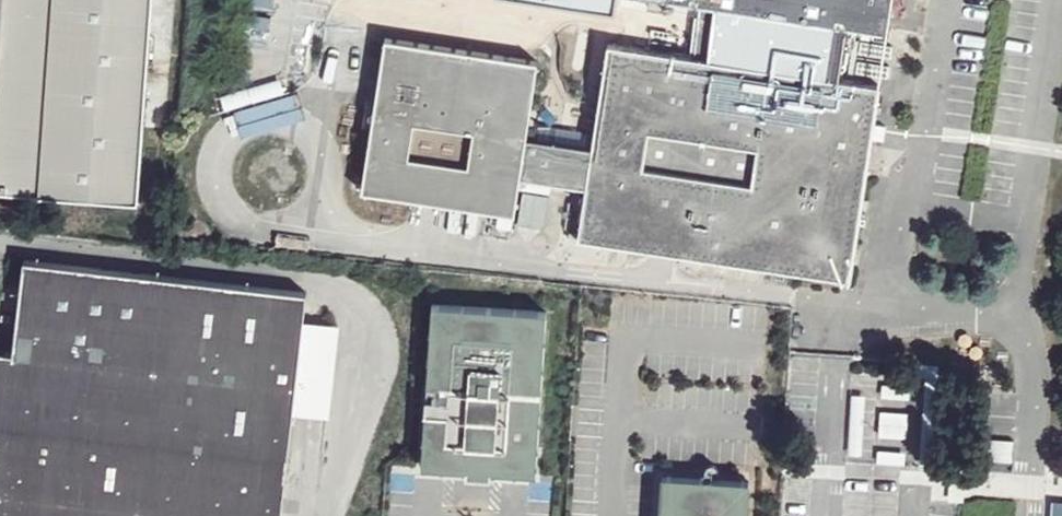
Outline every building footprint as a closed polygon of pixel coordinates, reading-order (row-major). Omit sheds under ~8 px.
[(144,201),(156,0),(0,0),(0,192),(144,201)] [(703,4),(699,32),(834,56),(838,26),(881,30),(886,0),(681,0),(703,4)] [(580,187),(572,239),(851,280),(879,87),(830,78),(834,56),(699,32),(695,58),(601,45),(586,148),(580,187)] [(512,175),(580,187),(586,148),(517,137),(527,62),(377,41),(356,189),(506,211),(512,175)] [(300,291),(19,262),(8,354),(0,353),(0,515),(277,515),(300,291)] [(416,464),(547,472),(561,299),(430,293),(416,464)] [(658,515),(746,515),(749,482),(661,476),(658,515)]
